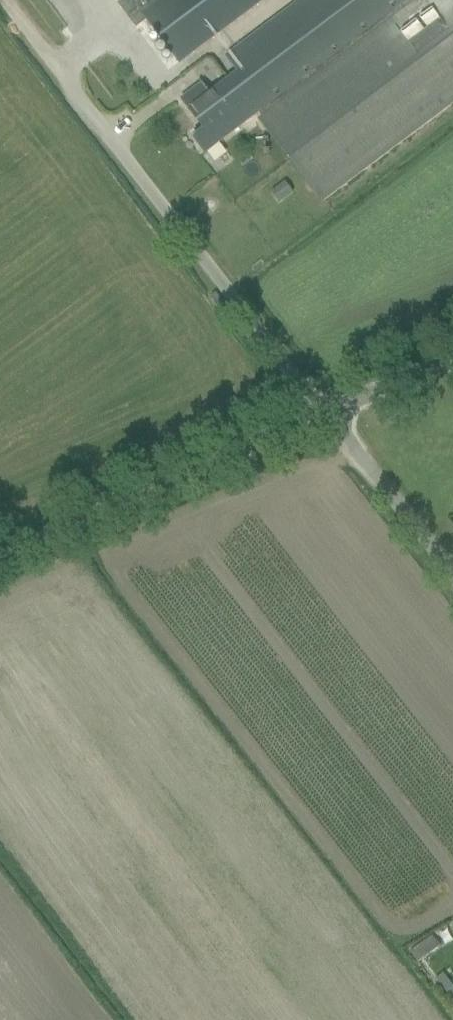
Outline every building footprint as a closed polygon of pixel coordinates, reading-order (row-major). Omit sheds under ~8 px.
[(179,63),(264,0),(132,0),(179,63)] [(225,58),(238,74),(211,95),(202,83),(181,100),(204,129),(193,137),(206,154),(257,114),(322,203),(452,105),(452,0),(300,0),(225,58)] [(410,952),(417,962),(441,948),(434,937),(410,952)] [(435,980),(450,1000),(452,998),(452,987),(443,974),(435,980)]
